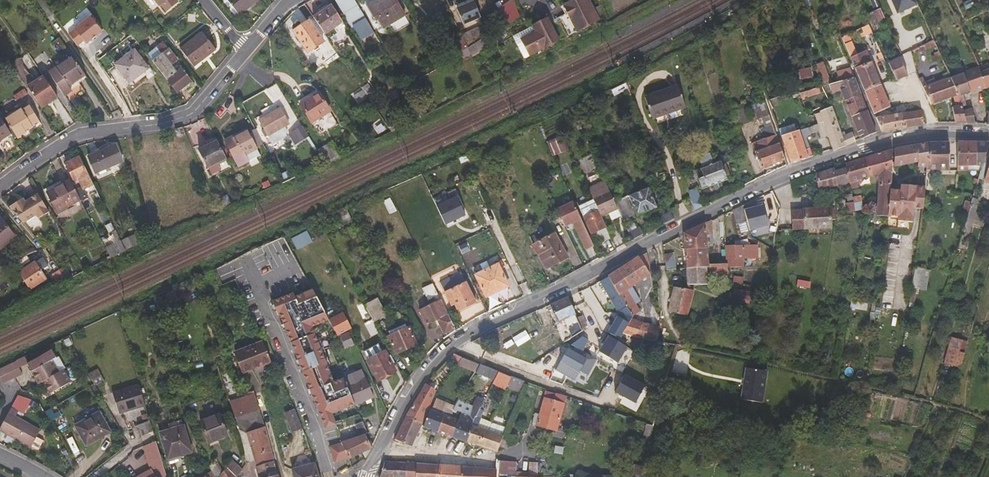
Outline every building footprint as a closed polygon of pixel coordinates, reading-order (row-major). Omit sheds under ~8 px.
[(159,6),(161,5),(165,10),(169,8),(177,2),(176,0),(154,0),(159,6)] [(237,14),(255,0),(226,0),(237,14)] [(355,0),(337,0),(352,26),(353,25),(361,38),(374,30),(355,0)] [(372,8),(385,31),(407,17),(397,0),(385,0),(372,8)] [(481,16),(474,0),(473,0),(457,7),(463,23),(481,16)] [(599,21),(589,0),(575,0),(564,6),(578,32),(599,21)] [(898,13),(917,4),(916,0),(892,0),(898,13)] [(330,1),(312,13),(323,30),(341,19),(330,1)] [(507,8),(511,21),(519,15),(516,5),(507,8)] [(304,48),(321,37),(307,16),(290,27),(304,48)] [(529,57),(559,42),(548,19),(533,27),(536,33),(521,40),(529,57)] [(467,48),(489,35),(484,23),(462,36),(467,47),(467,48)] [(872,33),(869,25),(862,28),(865,36),(872,33)] [(523,60),(529,57),(521,40),(536,33),(533,27),(512,37),(523,60)] [(204,32),(181,50),(194,66),(202,61),(202,58),(216,48),(204,32)] [(853,47),(848,35),(842,37),(847,50),(853,47)] [(935,39),(934,39),(923,45),(925,49),(937,44),(935,39)] [(165,43),(149,55),(177,91),(191,80),(182,69),(177,73),(172,66),(178,61),(165,43)] [(853,47),(847,50),(851,58),(857,56),(853,47)] [(914,50),(908,53),(915,67),(921,64),(914,50)] [(132,83),(150,70),(137,52),(120,66),(132,83)] [(899,58),(907,76),(916,72),(917,71),(915,67),(908,53),(899,58)] [(865,92),(880,84),(871,62),(869,63),(867,61),(865,61),(862,54),(857,56),(851,58),(865,92)] [(70,86),(87,74),(74,56),(50,73),(66,95),(73,90),(70,86)] [(888,63),(895,77),(896,81),(907,76),(899,58),(888,63)] [(824,62),(815,65),(820,79),(829,76),(824,62)] [(810,67),(797,71),(800,80),(813,76),(810,67)] [(978,124),(973,109),(969,110),(967,106),(965,106),(962,96),(988,87),(988,68),(981,72),(979,68),(952,78),(959,98),(963,107),(970,124),(978,124)] [(44,75),(28,86),(42,109),(59,97),(44,75)] [(861,96),(854,78),(836,83),(829,85),(832,94),(842,91),(846,102),(861,96)] [(931,105),(955,96),(958,108),(963,107),(959,98),(952,78),(924,88),(931,105)] [(627,83),(613,90),(616,96),(630,89),(627,83)] [(874,113),(889,107),(880,84),(865,92),(874,113)] [(652,118),(685,107),(678,85),(645,97),(652,118)] [(15,96),(18,100),(29,93),(26,89),(15,96)] [(302,105),(319,94),(317,91),(300,102),(302,105)] [(338,125),(319,94),(302,105),(321,136),(338,125)] [(868,111),(861,96),(846,102),(852,117),(868,111)] [(751,104),(754,119),(769,115),(766,101),(751,104)] [(6,119),(18,137),(34,127),(33,126),(40,122),(29,104),(25,107),(6,119)] [(958,108),(954,108),(959,123),(962,123),(970,124),(963,107),(958,108)] [(267,134),(289,122),(281,108),(259,119),(267,134)] [(835,151),(856,141),(853,133),(843,138),(832,108),(821,112),(824,123),(829,136),(834,149),(835,151)] [(916,125),(924,124),(921,110),(901,114),(904,128),(916,125)] [(740,111),(733,113),(735,121),(737,126),(745,124),(740,111)] [(861,139),(877,132),(868,111),(852,117),(861,139)] [(14,139),(18,137),(6,119),(1,112),(0,113),(0,116),(11,134),(14,139)] [(883,132),(904,128),(901,114),(893,115),(876,119),(882,132),(883,132)] [(0,116),(0,140),(11,134),(0,116)] [(786,160),(772,121),(767,123),(767,126),(763,127),(767,138),(753,143),(762,168),(786,160)] [(824,123),(811,127),(809,128),(810,133),(819,131),(822,138),(829,136),(824,123)] [(308,137),(302,126),(296,129),(302,140),(308,137)] [(247,155),(265,148),(255,128),(228,141),(240,167),(250,162),(247,155)] [(810,133),(809,128),(799,131),(806,150),(811,148),(807,138),(810,133)] [(187,137),(183,129),(176,132),(179,140),(187,137)] [(792,163),(813,156),(811,148),(806,150),(799,131),(782,136),(792,163)] [(560,136),(548,141),(554,156),(566,151),(560,136)] [(227,156),(219,139),(200,148),(208,165),(217,161),(227,156)] [(958,169),(967,169),(967,164),(968,164),(968,142),(958,143),(958,169)] [(982,168),(988,145),(988,142),(983,142),(968,142),(968,164),(967,164),(967,169),(982,168)] [(918,169),(927,169),(928,143),(927,143),(895,149),(894,168),(919,164),(918,169)] [(927,171),(928,171),(949,171),(949,143),(928,143),(927,169),(927,171)] [(97,174),(125,161),(117,145),(90,157),(97,174)] [(879,193),(878,208),(878,216),(888,217),(888,215),(889,211),(890,201),(890,188),(893,149),(866,158),(869,177),(878,174),(879,183),(879,193)] [(723,164),(735,160),(734,155),(722,160),(723,164)] [(94,185),(81,158),(67,164),(75,180),(80,179),(85,190),(94,185)] [(866,158),(846,165),(847,169),(850,182),(851,190),(859,188),(858,181),(867,177),(869,177),(866,158)] [(723,164),(722,160),(697,169),(704,188),(716,183),(717,187),(722,185),(721,181),(728,179),(723,164)] [(217,161),(208,165),(211,172),(219,168),(217,161)] [(835,168),(816,174),(819,190),(838,186),(839,187),(849,184),(850,182),(847,169),(835,173),(835,168)] [(661,179),(658,170),(651,173),(654,181),(661,179)] [(273,176),(277,185),(283,182),(278,173),(273,176)] [(58,211),(80,199),(70,179),(48,192),(58,211)] [(619,209),(606,181),(589,189),(599,212),(602,218),(619,209)] [(890,201),(925,203),(925,198),(927,188),(927,187),(904,184),(903,189),(890,188),(890,201)] [(694,210),(703,206),(698,188),(689,192),(694,210)] [(638,215),(656,207),(648,189),(629,197),(638,215)] [(48,207),(37,191),(26,198),(24,196),(9,206),(22,222),(37,212),(38,214),(48,207)] [(861,196),(853,198),(854,202),(856,211),(864,211),(861,196)] [(915,208),(924,209),(925,205),(925,203),(890,201),(889,211),(888,215),(899,216),(899,220),(913,222),(915,208)] [(856,211),(854,202),(846,202),(847,212),(856,211)] [(587,250),(595,247),(575,203),(558,210),(563,221),(566,227),(575,223),(587,250)] [(793,208),(794,230),(804,230),(832,228),(832,220),(835,220),(836,212),(837,206),(793,208)] [(739,207),(732,210),(738,225),(744,222),(739,207)] [(969,214),(966,221),(971,222),(975,209),(970,207),(969,214)] [(622,216),(619,209),(610,214),(614,221),(622,216)] [(607,243),(613,240),(602,218),(599,212),(586,218),(593,234),(601,230),(607,243)] [(665,224),(674,220),(672,212),(662,217),(665,224)] [(15,237),(2,219),(0,221),(0,248),(15,237)] [(688,268),(707,267),(711,267),(712,275),(729,276),(729,267),(729,264),(711,262),(707,236),(713,234),(712,220),(685,233),(688,268)] [(633,240),(644,235),(640,228),(630,233),(633,240)] [(304,232),(291,239),(297,250),(310,243),(304,232)] [(134,234),(120,240),(125,250),(139,243),(134,234)] [(107,248),(111,257),(113,256),(125,251),(125,250),(120,240),(118,235),(115,236),(118,243),(107,248)] [(739,246),(729,246),(728,246),(729,264),(729,267),(746,267),(746,258),(761,257),(760,246),(751,245),(749,238),(743,240),(745,245),(739,246)] [(561,243),(540,254),(547,268),(568,257),(561,243)] [(642,256),(609,277),(633,317),(639,312),(635,305),(640,303),(632,287),(650,274),(647,268),(651,266),(647,253),(642,256)] [(667,268),(673,268),(672,259),(665,259),(667,268)] [(30,289),(48,278),(37,261),(20,272),(30,289)] [(59,264),(55,266),(64,278),(69,275),(66,271),(65,272),(59,264)] [(487,296),(509,285),(499,265),(477,275),(487,296)] [(708,285),(708,279),(707,267),(688,268),(689,284),(708,285)] [(917,271),(915,287),(927,289),(929,272),(917,271)] [(620,314),(609,333),(627,344),(631,335),(623,333),(631,320),(633,317),(609,277),(602,282),(620,314)] [(459,311),(476,302),(466,282),(446,292),(454,307),(456,305),(459,311)] [(437,303),(442,300),(438,291),(435,286),(430,288),(432,292),(434,297),(437,303)] [(175,302),(187,296),(182,287),(171,293),(175,302)] [(516,300),(521,298),(516,287),(511,290),(516,300)] [(670,311),(688,315),(694,291),(675,287),(670,311)] [(735,289),(733,298),(751,302),(753,292),(735,289)] [(356,406),(356,404),(345,380),(334,384),(327,367),(331,365),(321,342),(318,343),(312,329),(330,321),(313,292),(304,296),(303,294),(295,298),(293,294),(273,302),(278,315),(280,314),(324,428),(336,424),(334,415),(356,406)] [(580,292),(569,297),(572,303),(582,298),(580,292)] [(564,299),(551,304),(558,322),(577,314),(572,303),(569,297),(564,299)] [(379,300),(366,307),(372,318),(375,324),(388,318),(379,300)] [(444,333),(455,327),(442,300),(437,303),(421,310),(427,324),(438,319),(444,333)] [(654,316),(661,317),(662,309),(654,308),(654,316)] [(344,315),(331,322),(338,337),(343,335),(352,330),(344,315)] [(583,315),(578,318),(583,329),(587,325),(583,315)] [(375,324),(372,318),(364,322),(369,330),(376,326),(375,324)] [(631,335),(658,341),(660,327),(631,320),(623,333),(631,335)] [(381,335),(376,326),(369,330),(374,340),(381,335)] [(396,353),(417,344),(409,328),(390,337),(396,353)] [(352,330),(343,335),(347,344),(356,340),(352,330)] [(243,374),(272,362),(264,343),(235,355),(243,374)] [(396,368),(397,367),(391,355),(389,356),(386,351),(382,353),(378,346),(364,354),(379,380),(396,370),(396,368)] [(466,346),(454,353),(463,357),(470,352),(466,346)] [(29,362),(33,370),(40,383),(43,380),(51,393),(71,381),(64,369),(60,371),(53,359),(58,357),(54,349),(42,356),(42,355),(29,362)] [(954,366),(961,368),(965,354),(958,352),(954,366)] [(463,357),(454,353),(453,354),(448,359),(458,364),(463,357)] [(28,372),(21,359),(2,368),(9,381),(28,372)] [(338,365),(342,373),(349,369),(347,362),(338,365)] [(345,380),(356,404),(373,395),(366,378),(365,378),(361,370),(344,377),(345,380)] [(739,400),(761,403),(765,375),(744,372),(739,400)] [(500,373),(494,383),(501,387),(507,376),(500,373)] [(677,389),(685,391),(688,376),(679,375),(677,389)] [(514,379),(510,387),(518,391),(521,383),(514,379)] [(117,415),(138,408),(132,388),(111,394),(117,415)] [(428,408),(432,397),(434,393),(424,388),(418,395),(409,410),(406,415),(416,420),(424,406),(428,408)] [(255,394),(230,403),(242,436),(246,435),(253,454),(258,467),(273,462),(267,435),(255,394)] [(478,400),(475,406),(459,400),(454,407),(462,410),(458,420),(452,436),(468,442),(472,424),(481,407),(483,402),(478,400)] [(444,415),(446,408),(447,407),(446,407),(434,402),(431,410),(444,415)] [(421,425),(428,408),(424,406),(416,420),(406,415),(402,424),(395,440),(411,447),(421,425)] [(286,413),(288,419),(297,416),(295,410),(286,413)] [(431,410),(424,426),(438,431),(444,415),(431,410)] [(87,447),(111,432),(100,413),(76,427),(87,447)] [(8,414),(0,430),(0,431),(25,443),(25,442),(33,446),(38,435),(30,432),(33,426),(8,414)] [(537,426),(557,431),(560,420),(542,415),(541,416),(536,414),(535,417),(539,419),(537,426)] [(444,415),(438,431),(452,436),(458,420),(444,415)] [(208,444),(226,437),(218,416),(201,422),(208,444)] [(297,416),(288,419),(293,432),(302,428),(300,422),(297,416)] [(492,423),(507,428),(509,421),(495,417),(492,423)] [(155,438),(151,427),(149,420),(144,422),(146,429),(138,432),(142,442),(155,438)] [(364,455),(370,445),(365,436),(366,434),(369,433),(363,421),(356,424),(361,435),(361,436),(358,437),(357,434),(342,440),(343,442),(349,458),(362,452),(364,455)] [(479,446),(497,453),(499,447),(504,436),(507,428),(492,423),(489,431),(491,432),(489,439),(483,437),(479,446)] [(472,424),(468,442),(479,446),(483,437),(489,439),(491,432),(489,431),(472,424)] [(185,428),(179,431),(178,435),(179,438),(162,445),(171,467),(197,457),(185,428)] [(504,436),(499,447),(506,450),(510,439),(504,436)] [(339,462),(349,458),(343,442),(332,446),(339,462)] [(144,448),(150,467),(155,466),(157,473),(154,474),(153,472),(144,476),(164,476),(166,476),(159,452),(156,443),(144,448)] [(243,470),(233,460),(227,468),(237,476),(239,476),(243,470)] [(501,461),(499,476),(516,476),(517,462),(501,461)] [(223,472),(219,462),(208,467),(210,473),(211,473),(213,476),(216,476),(217,476),(223,472)] [(258,467),(256,467),(259,476),(272,476),(277,475),(273,462),(258,467)] [(407,463),(385,462),(381,476),(407,476),(407,463)] [(417,464),(407,463),(407,476),(416,476),(417,464)] [(441,466),(417,464),(416,476),(440,476),(441,466)] [(315,465),(293,470),(295,476),(319,476),(315,465)] [(462,467),(441,466),(440,476),(462,476),(462,467)] [(496,475),(496,469),(462,467),(462,476),(495,476),(496,475)] [(227,468),(223,472),(217,476),(237,476),(227,468)]
